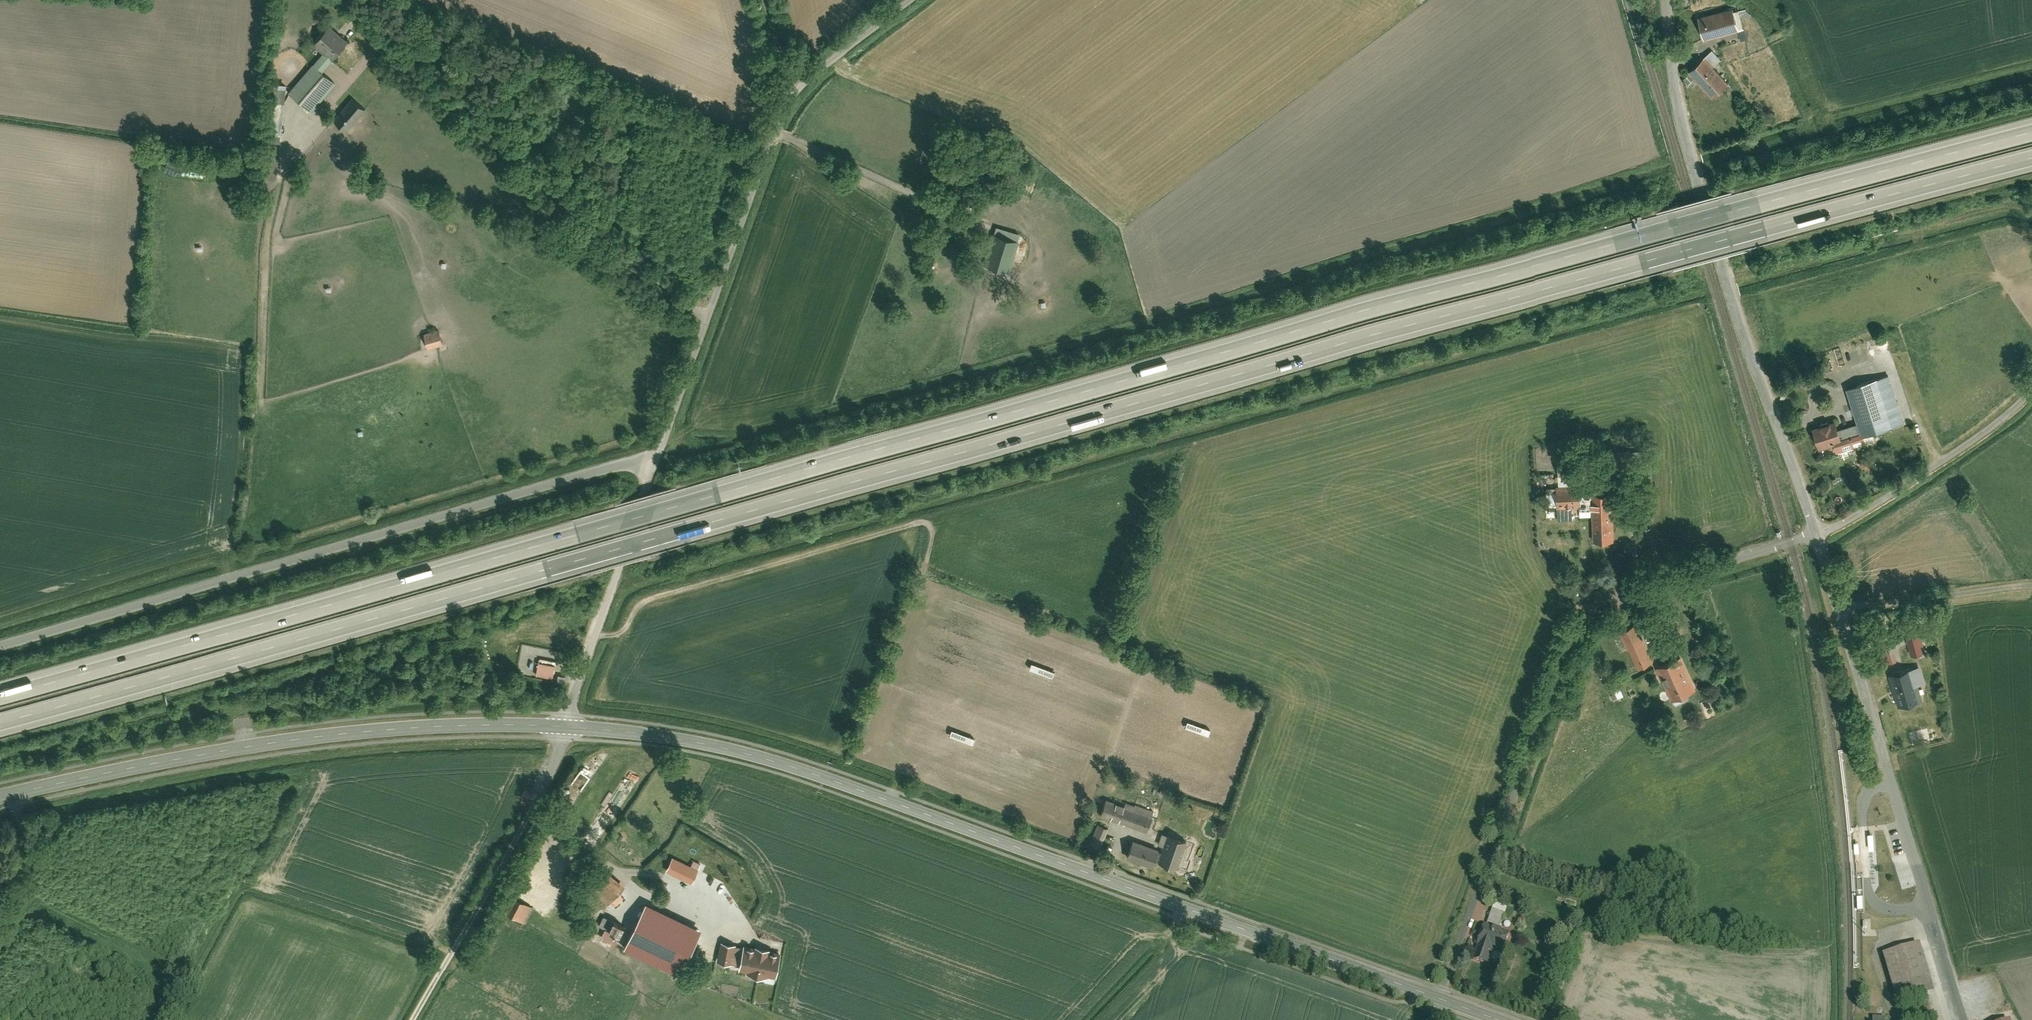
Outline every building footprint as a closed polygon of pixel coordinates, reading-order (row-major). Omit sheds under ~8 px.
[(1737,7),(1699,17),(1705,40),(1743,29),(1737,7)] [(351,39),(332,23),(316,42),(325,50),(335,58),(351,39)] [(1714,48),(1688,71),(1713,100),(1729,86),(1714,68),(1724,60),(1714,48)] [(314,63),(324,71),(335,58),(325,50),(314,63)] [(324,71),(314,63),(292,90),(315,109),(337,82),(324,71)] [(285,133),(289,82),(276,81),(272,132),(285,133)] [(367,108),(354,97),(337,118),(350,129),(367,108)] [(1020,234),(995,227),(984,265),(1008,273),(1020,234)] [(442,329),(427,333),(431,346),(445,342),(442,329)] [(1889,378),(1847,390),(1862,438),(1903,425),(1889,378)] [(1837,422),(1813,428),(1818,450),(1843,444),(1837,422)] [(1592,514),(1593,543),(1614,543),(1612,492),(1579,493),(1578,460),(1560,461),(1561,487),(1555,487),(1557,520),(1573,519),(1573,515),(1592,514)] [(1911,655),(1927,651),(1916,611),(1901,615),(1911,655)] [(1652,660),(1637,626),(1621,633),(1636,667),(1652,660)] [(1881,654),(1879,654),(1881,664),(1897,661),(1890,630),(1876,633),(1881,654)] [(558,661),(542,658),(539,673),(555,676),(558,661)] [(1681,660),(1660,669),(1673,700),(1694,692),(1681,660)] [(1911,671),(1891,677),(1900,706),(1919,701),(1911,671)] [(1614,698),(1624,694),(1621,687),(1611,691),(1614,698)] [(1133,809),(1105,799),(1100,813),(1145,830),(1153,811),(1135,805),(1133,809)] [(1097,825),(1089,843),(1100,848),(1108,829),(1097,825)] [(1185,842),(1166,835),(1160,852),(1157,850),(1153,860),(1175,868),(1185,842)] [(1153,860),(1157,850),(1131,840),(1125,857),(1151,866),(1153,860)] [(697,866),(674,855),(668,869),(690,879),(697,866)] [(512,916),(525,922),(533,905),(519,899),(512,916)] [(1498,901),(1489,925),(1501,929),(1509,905),(1498,901)] [(666,915),(645,905),(631,934),(652,944),(666,915)] [(594,934),(615,943),(619,933),(616,932),(620,923),(612,919),(608,930),(598,925),(594,934)] [(1474,962),(1487,967),(1492,953),(1502,956),(1509,938),(1483,929),(1477,947),(1479,948),(1474,962)] [(776,976),(781,953),(720,941),(716,959),(740,963),(739,968),(776,976)] [(1919,949),(1884,959),(1897,1002),(1932,991),(1919,949)]
